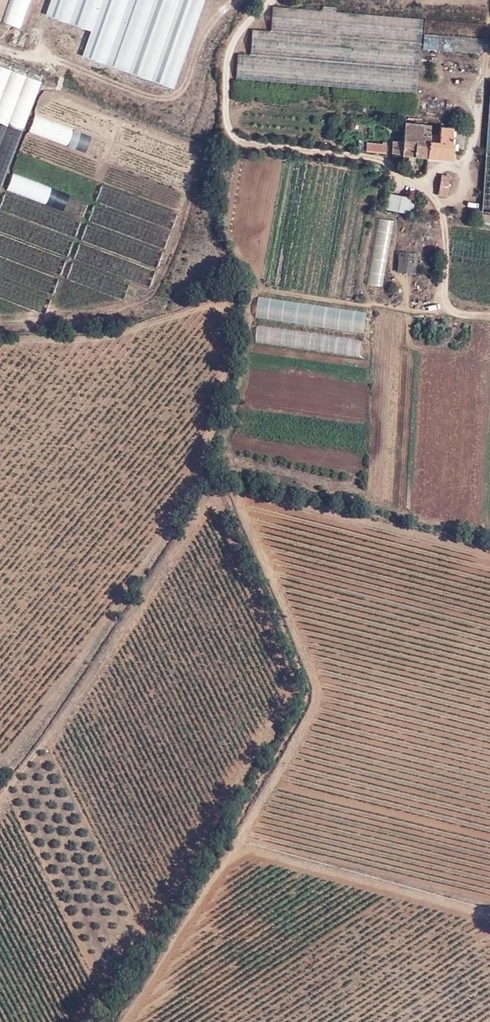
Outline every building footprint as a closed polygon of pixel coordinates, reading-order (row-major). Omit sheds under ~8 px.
[(24,48),(41,0),(0,0),(0,40),(24,48)] [(46,13),(91,30),(82,56),(129,72),(155,0),(51,0),(46,13)] [(129,72),(171,87),(203,0),(155,0),(129,72)] [(415,92),(421,18),(271,6),(269,29),(251,27),(249,54),(237,53),(235,77),(415,92)] [(40,82),(0,67),(0,185),(40,82)] [(489,81),(479,209),(489,209),(489,81)] [(391,152),(427,156),(429,134),(422,134),(422,125),(403,123),(402,141),(392,140),(391,152)] [(462,149),(463,129),(439,126),(439,135),(429,134),(427,156),(452,159),(453,148),(462,149)] [(435,193),(444,194),(447,180),(438,178),(435,193)] [(411,213),(413,198),(386,194),(384,207),(411,213)]
